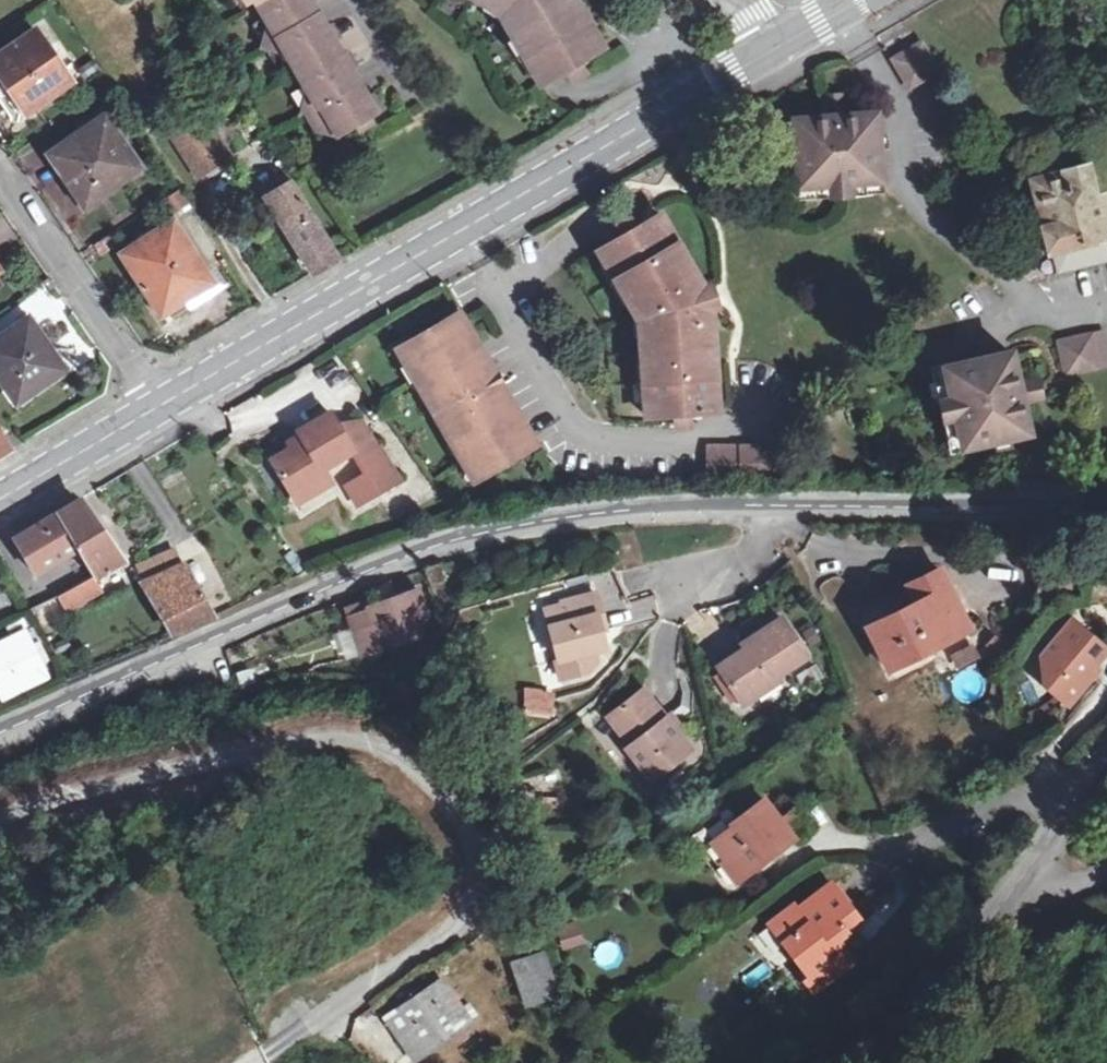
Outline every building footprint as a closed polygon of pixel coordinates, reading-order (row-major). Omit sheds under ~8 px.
[(313,0),(279,0),(261,10),(293,66),(337,41),(313,0)] [(487,5),(498,4),(505,9),(501,15),(514,37),(524,39),(537,59),(538,61),(536,73),(542,84),(566,70),(570,73),(575,77),(580,77),(584,75),(586,71),(588,67),(583,60),(603,47),(576,0),(479,0),(487,5)] [(498,4),(487,5),(501,15),(505,9),(498,4)] [(20,111),(67,77),(33,26),(0,51),(0,85),(20,111)] [(524,39),(514,37),(536,73),(537,59),(524,39)] [(942,72),(923,41),(893,59),(911,89),(942,72)] [(377,111),(343,54),(300,78),(315,106),(306,111),(317,129),(331,122),(338,134),(357,124),(364,128),(368,127),(372,124),(372,120),(371,116),(377,111)] [(842,97),(825,98),(825,106),(843,105),(842,97)] [(804,188),(875,184),(873,152),(880,152),(878,116),(843,118),(843,105),(825,106),(826,119),(793,121),(796,157),(783,158),(784,177),(804,176),(804,188)] [(211,160),(225,151),(193,106),(181,115),(211,160)] [(211,160),(181,115),(161,127),(192,173),(211,160)] [(69,176),(84,198),(133,164),(101,116),(52,151),(69,176)] [(1040,225),(1047,252),(1069,248),(1075,269),(1106,261),(1106,251),(1104,240),(1106,239),(1106,231),(1103,215),(1106,214),(1106,207),(1103,194),(1096,195),(1088,164),(1062,170),(1064,179),(1040,184),(1049,223),(1040,225)] [(1064,179),(1062,170),(1028,178),(1040,225),(1049,223),(1040,184),(1064,179)] [(257,188),(261,194),(284,179),(280,174),(257,188)] [(284,179),(261,194),(308,273),(310,271),(334,258),(284,179)] [(180,189),(167,197),(179,217),(193,209),(180,189)] [(693,416),(717,415),(712,316),(699,316),(696,296),(707,292),(664,216),(641,230),(637,220),(631,217),(624,220),(622,226),(627,237),(600,254),(607,266),(616,266),(629,290),(626,297),(639,320),(639,323),(647,322),(647,333),(640,336),(641,352),(643,370),(651,375),(652,400),(646,404),(646,419),(676,418),(676,423),(680,427),(688,427),(693,422),(693,416)] [(132,279),(155,315),(208,280),(168,221),(116,255),(132,279)] [(1069,248),(1047,252),(1041,253),(1047,276),(1075,269),(1069,248)] [(616,266),(607,266),(626,297),(629,290),(616,266)] [(51,378),(34,352),(43,346),(25,321),(0,338),(0,380),(15,401),(51,378)] [(412,374),(418,385),(475,353),(460,327),(429,345),(425,339),(394,358),(402,372),(412,374)] [(1058,341),(1065,372),(1106,362),(1106,356),(1101,331),(1058,341)] [(53,362),(43,346),(34,352),(51,378),(60,372),(53,362)] [(976,365),(943,369),(956,441),(987,435),(989,441),(1023,435),(1017,401),(1030,399),(1027,383),(1014,384),(1007,352),(975,358),(976,365)] [(425,408),(432,419),(465,401),(463,398),(492,380),(475,353),(418,385),(428,401),(425,408)] [(651,375),(643,370),(646,404),(652,400),(651,375)] [(1035,381),(1027,383),(1030,399),(1038,397),(1035,381)] [(455,439),(459,449),(515,417),(499,390),(470,409),(465,401),(432,419),(443,437),(455,439)] [(269,461),(298,513),(332,493),(319,470),(349,453),(326,415),(296,434),(301,443),(269,461)] [(466,474),(476,488),(507,469),(503,464),(533,445),(515,417),(459,449),(469,465),(466,474)] [(0,419),(0,453),(18,443),(0,419)] [(770,449),(704,452),(705,487),(772,485),(770,449)] [(56,514),(75,550),(89,576),(36,609),(41,619),(101,588),(96,578),(97,577),(96,573),(116,561),(78,501),(56,514)] [(33,573),(75,550),(56,514),(34,527),(15,539),(33,573)] [(176,555),(150,569),(155,578),(182,566),(176,555)] [(155,578),(150,569),(138,576),(137,576),(139,587),(148,603),(171,637),(211,619),(182,566),(155,578)] [(909,608),(943,592),(933,573),(899,589),(909,608)] [(49,575),(25,586),(34,605),(58,594),(49,575)] [(370,591),(377,607),(394,600),(387,583),(370,591)] [(909,608),(877,623),(887,645),(880,648),(890,669),(962,633),(943,592),(909,608)] [(394,600),(377,607),(368,610),(377,632),(374,633),(372,629),(355,637),(363,658),(419,635),(403,596),(394,600)] [(561,679),(577,673),(589,669),(594,662),(592,650),(602,646),(598,631),(604,629),(593,596),(543,610),(552,640),(558,659),(555,660),(561,679)] [(741,698),(745,704),(779,680),(776,676),(807,656),(782,620),(751,640),(753,643),(719,666),(722,672),(741,698)] [(1071,620),(1044,654),(1045,686),(1068,704),(1096,669),(1091,666),(1106,647),(1071,620)] [(42,681),(37,669),(31,654),(23,636),(0,646),(0,699),(42,681)] [(38,652),(31,654),(37,669),(44,665),(38,652)] [(741,698),(722,672),(713,680),(731,705),(741,698)] [(522,716),(552,718),(554,690),(523,688),(522,716)] [(611,715),(657,777),(690,750),(645,692),(611,715)] [(742,878),(794,838),(779,819),(766,802),(714,842),(742,878)] [(795,807),(779,819),(794,838),(809,826),(795,807)] [(775,921),(824,984),(854,961),(844,947),(834,954),(828,945),(860,921),(833,885),(797,912),(793,907),(775,921)] [(595,946),(600,963),(621,957),(615,940),(595,946)] [(512,963),(524,1003),(558,992),(545,951),(512,963)] [(446,982),(388,1013),(410,1054),(468,1023),(446,982)]
